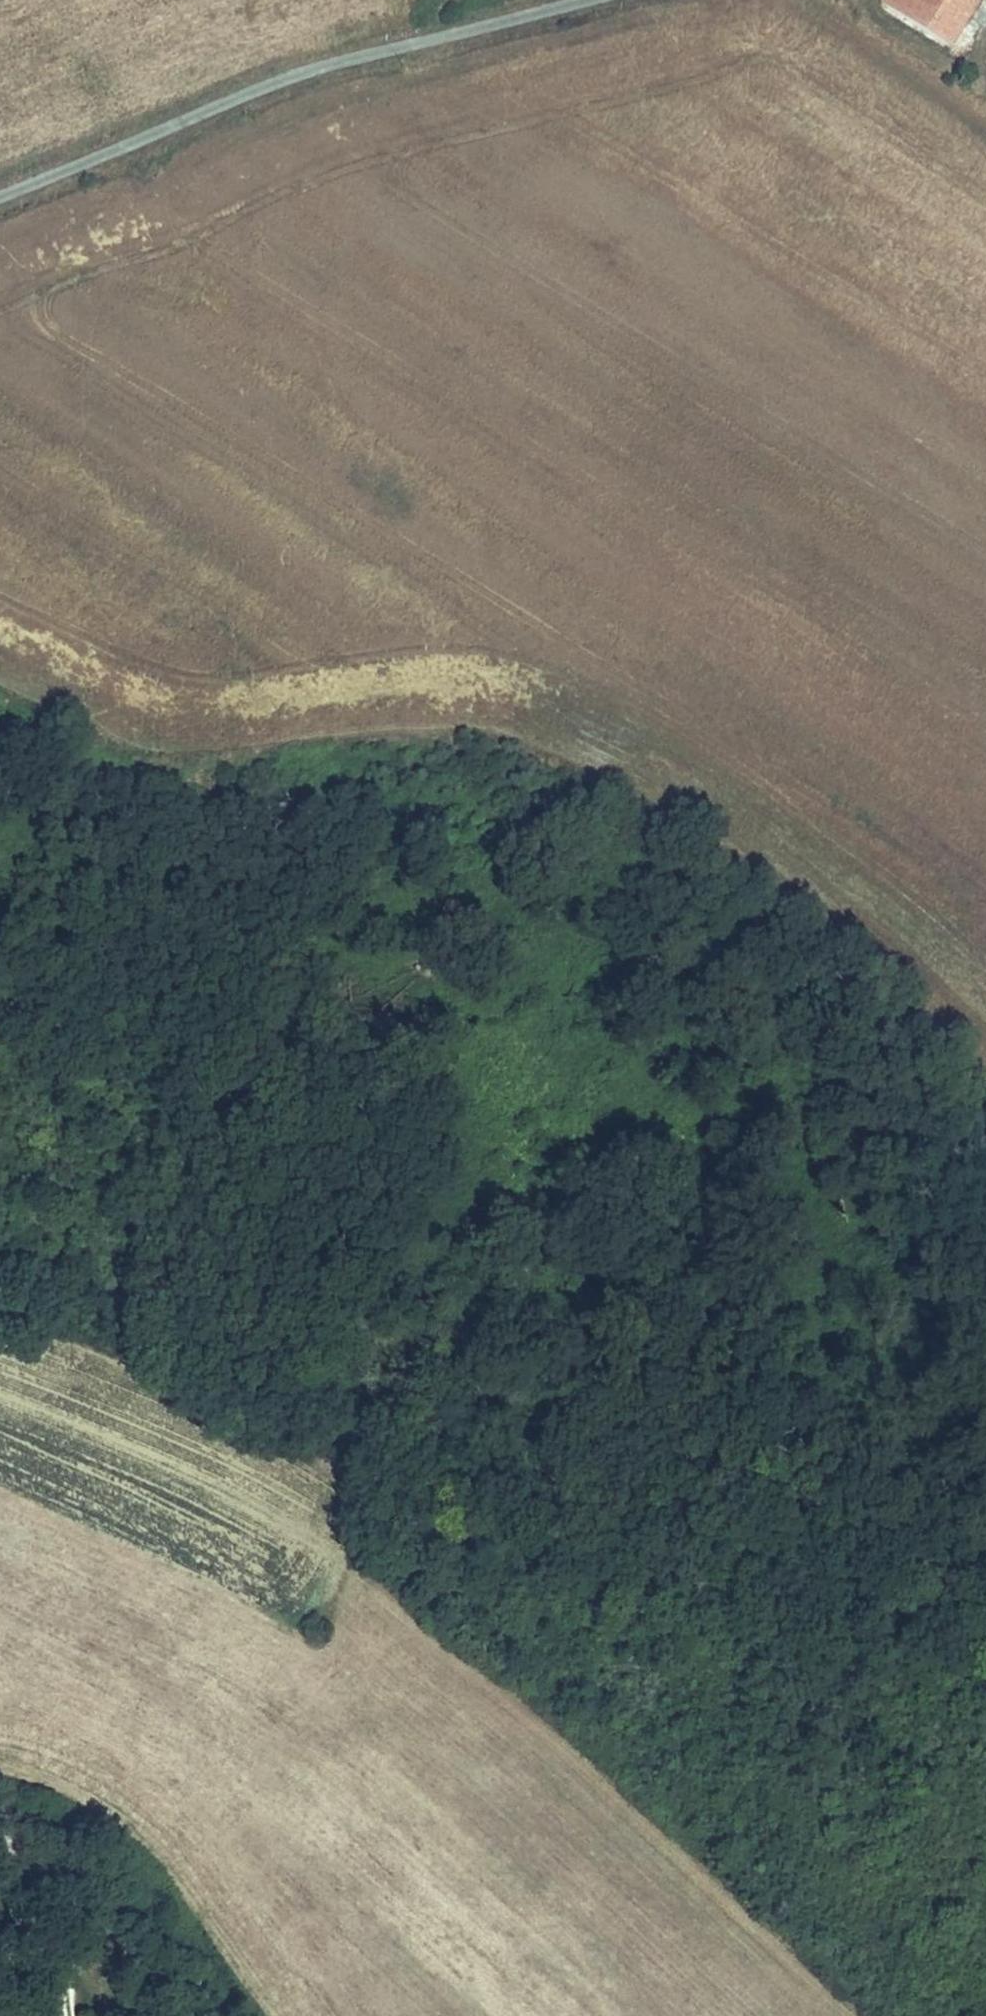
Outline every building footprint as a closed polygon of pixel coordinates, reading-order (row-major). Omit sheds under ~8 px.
[(898,3),(952,37),(975,0),(899,0),(898,3)]
